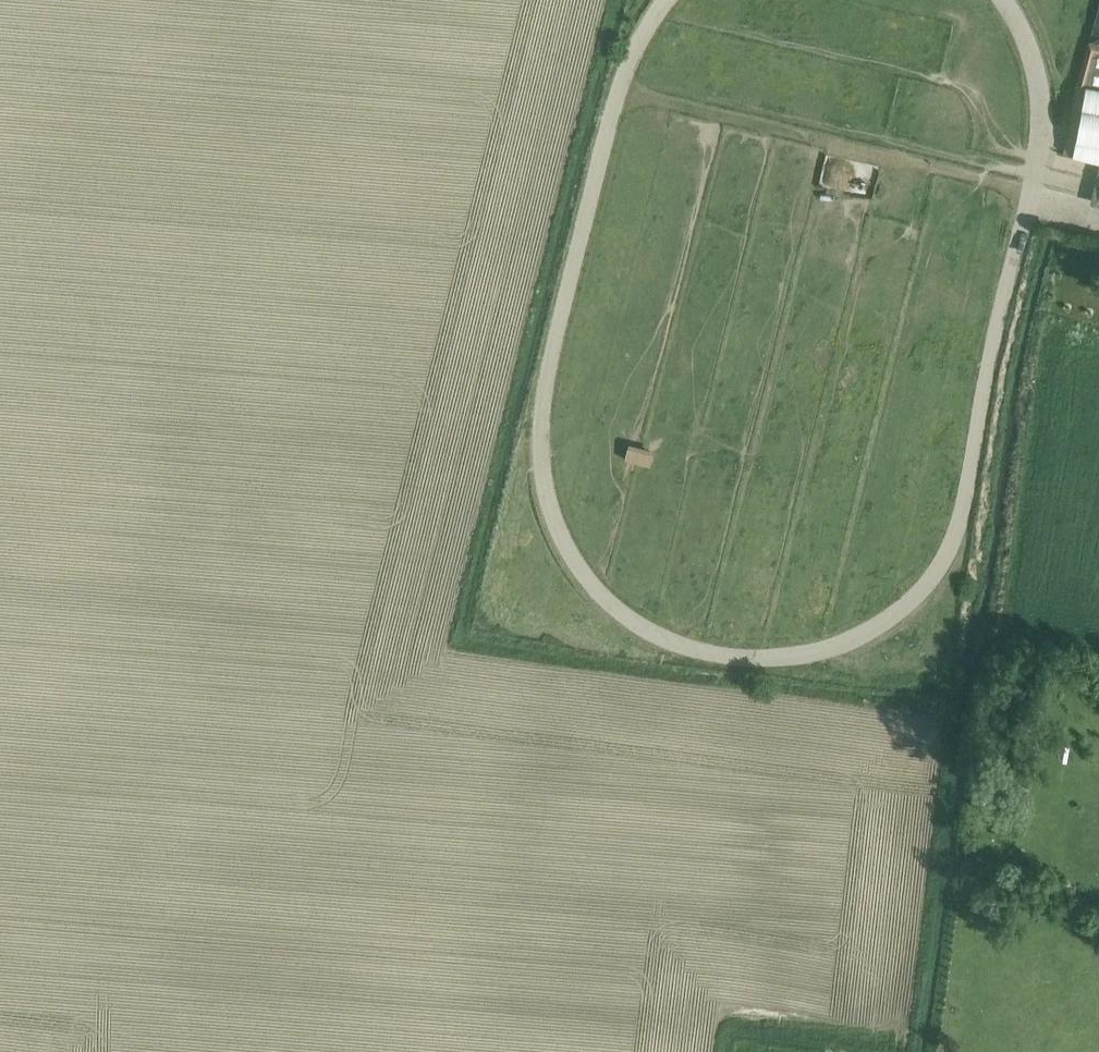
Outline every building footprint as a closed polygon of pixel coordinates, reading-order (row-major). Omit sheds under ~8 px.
[(1063,152),(1098,160),(1098,43),(1089,40),(1063,152)] [(639,446),(627,447),(627,469),(658,468),(658,452),(639,452),(639,446)]
